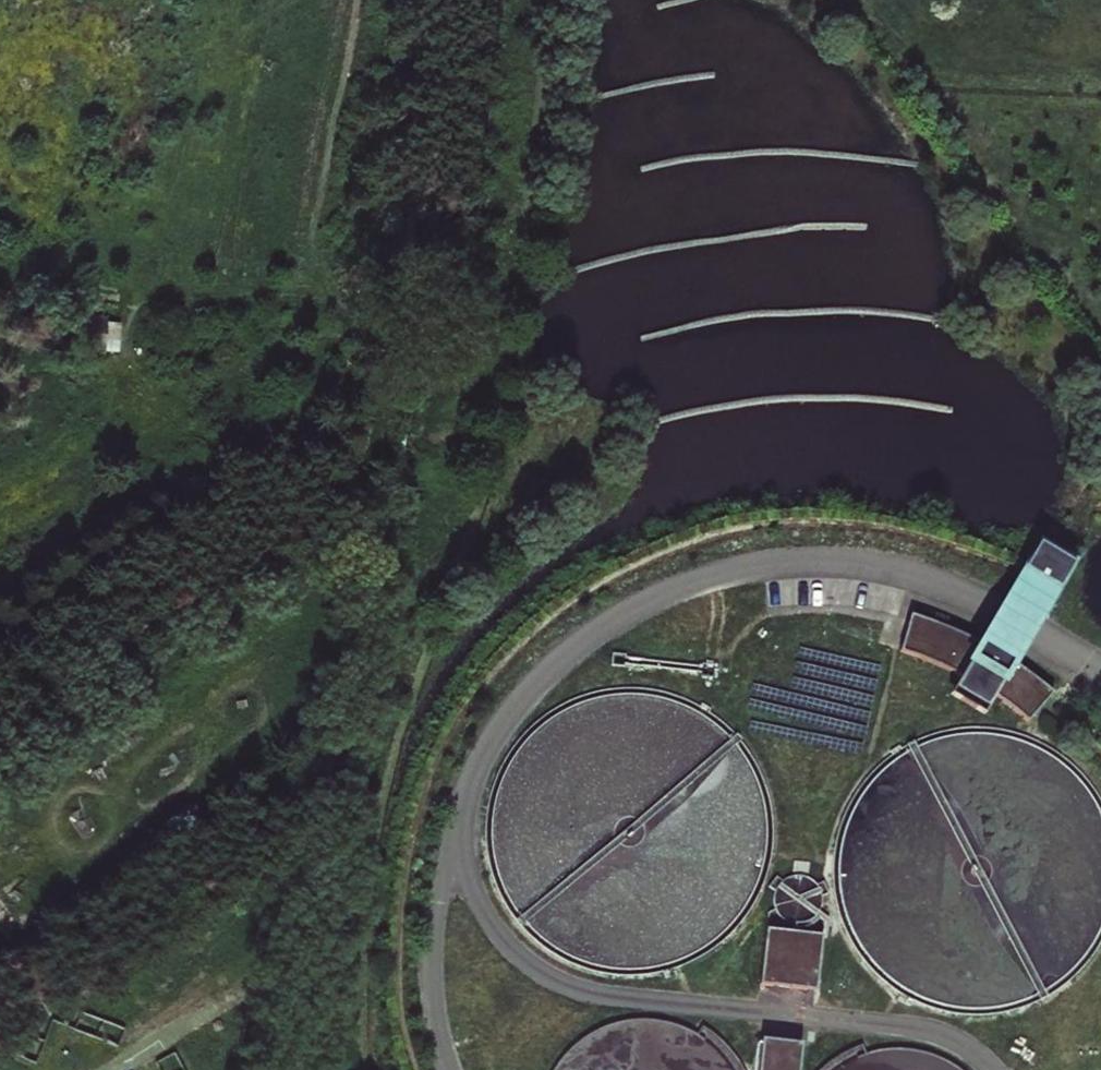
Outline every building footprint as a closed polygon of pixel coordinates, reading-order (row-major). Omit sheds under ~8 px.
[(108,321),(81,319),(79,350),(105,352),(108,321)] [(1041,541),(1025,566),(1058,588),(1075,563),(1041,541)] [(1025,566),(1016,579),(1050,601),(1058,588),(1025,566)] [(905,608),(894,645),(896,645),(956,670),(944,689),(978,711),(990,691),(1022,717),(1048,689),(1011,660),(1050,601),(1016,579),(977,638),(905,608)] [(820,933),(767,928),(762,981),(815,985),(820,933)] [(763,1037),(760,1069),(799,1069),(802,1042),(763,1037)]
